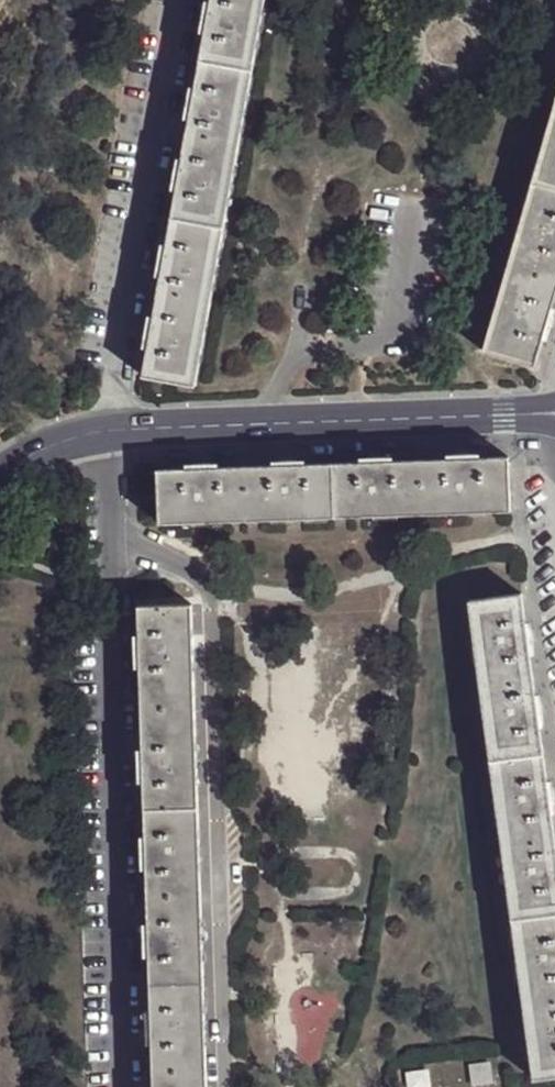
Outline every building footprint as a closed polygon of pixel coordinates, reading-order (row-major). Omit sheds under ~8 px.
[(194,386),(264,0),(209,0),(141,374),(194,386)] [(480,352),(533,368),(554,294),(554,104),(480,352)] [(156,467),(157,521),(507,510),(506,457),(156,467)] [(467,601),(527,1078),(554,1074),(554,870),(520,593),(467,601)] [(190,603),(136,604),(150,1086),(203,1086),(190,603)] [(485,1059),(466,1059),(466,1079),(485,1078),(485,1059)] [(423,1061),(404,1062),(404,1082),(424,1081),(423,1061)]
